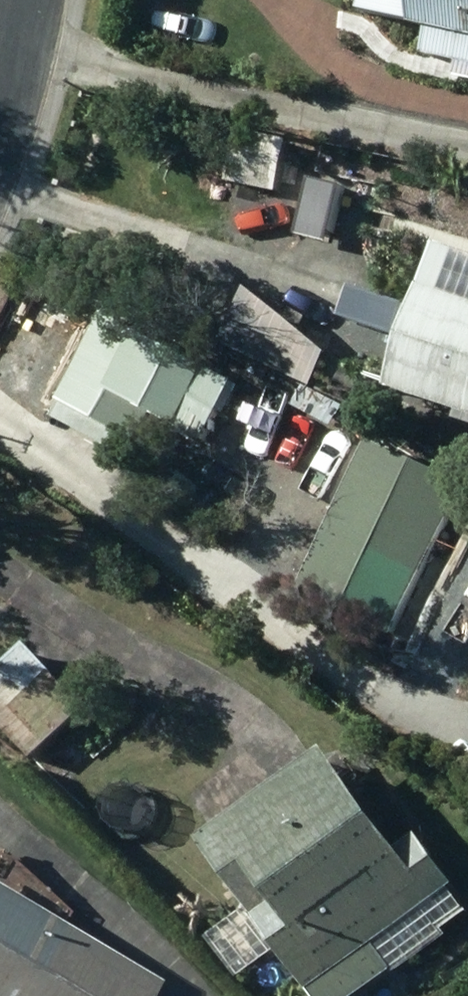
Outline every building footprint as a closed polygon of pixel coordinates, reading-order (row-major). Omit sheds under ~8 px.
[(434,59),(467,66),(467,0),(381,0),(377,17),(441,31),(434,59)] [(296,140),(243,132),(234,187),(287,195),(296,140)] [(467,414),(467,302),(442,294),(410,395),(467,414)] [(113,323),(63,421),(136,458),(186,360),(113,323)] [(222,363),(189,412),(212,427),(245,378),(222,363)] [(247,380),(214,435),(242,451),(274,396),(247,380)] [(309,587),(401,630),(467,484),(467,482),(376,440),(309,587)] [(36,644),(0,675),(0,684),(58,749),(98,713),(36,644)] [(264,911),(223,940),(251,980),(293,951),(324,995),(371,995),(454,938),(450,932),(467,919),(467,900),(462,892),(466,889),(430,837),(411,850),(348,759),(220,847),(264,911)] [(161,980),(0,886),(0,995),(151,995),(161,980)]
